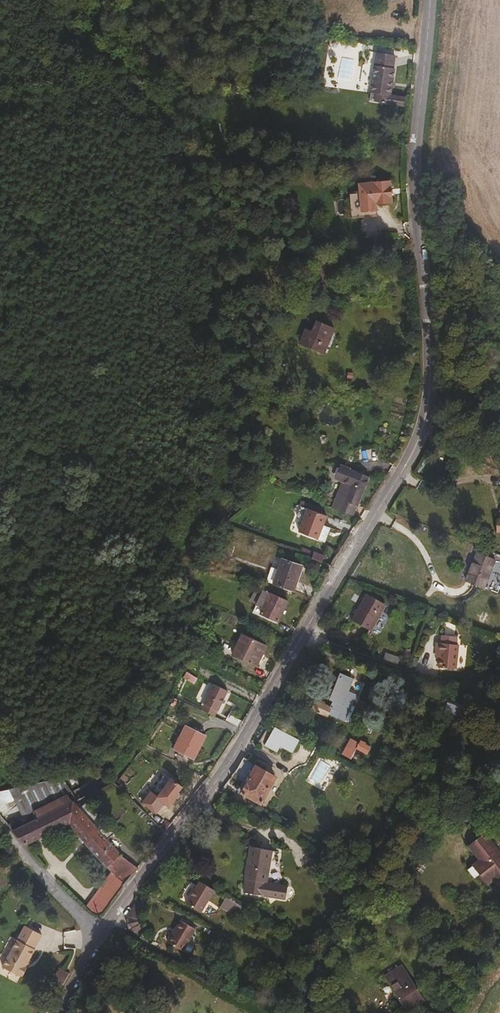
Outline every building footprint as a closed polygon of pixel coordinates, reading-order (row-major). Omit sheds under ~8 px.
[(304,0),(293,0),(295,10),(305,9),(304,0)] [(390,96),(393,69),(392,68),(394,54),(376,52),(371,93),(376,94),(375,102),(404,106),(405,98),(390,96)] [(393,201),(391,184),(375,185),(377,203),(393,201)] [(377,203),(375,185),(361,187),(364,211),(378,209),(377,203)] [(324,353),(335,329),(318,321),(313,332),(306,329),(301,342),(324,353)] [(357,505),(368,477),(340,465),(335,479),(342,481),(331,508),(351,515),(355,504),(357,505)] [(316,539),(321,525),(325,516),(299,505),(294,517),(301,520),(297,531),(316,539)] [(323,542),(328,528),(321,525),(316,539),(323,542)] [(226,560),(230,549),(223,546),(219,558),(226,560)] [(483,589),(495,558),(476,551),(464,581),(483,589)] [(320,563),(322,556),(311,553),(309,559),(320,563)] [(293,591),(301,566),(281,559),(277,569),(270,566),(265,581),(293,591)] [(256,604),(262,591),(256,588),(250,600),(256,604)] [(262,609),(269,594),(262,591),(256,604),(256,605),(262,609)] [(277,622),(287,603),(269,594),(262,609),(260,614),(277,622)] [(373,631),(386,604),(366,594),(353,621),(373,631)] [(260,614),(262,609),(256,605),(252,613),(258,617),(260,614)] [(256,666),(266,646),(242,634),(232,654),(256,666)] [(458,670),(461,644),(459,643),(459,637),(443,635),(442,642),(437,642),(436,651),(441,651),(441,659),(439,659),(439,668),(456,670),(458,670)] [(400,666),(402,658),(385,652),(382,660),(400,666)] [(345,693),(349,684),(337,679),(333,688),(345,693)] [(218,712),(228,692),(218,687),(215,693),(210,691),(203,705),(218,712)] [(338,708),(345,693),(333,688),(326,702),(329,704),(338,708)] [(347,711),(353,697),(345,693),(338,708),(347,711)] [(335,715),(338,708),(329,704),(326,712),(335,715)] [(458,719),(461,709),(445,704),(442,713),(458,719)] [(237,726),(240,720),(229,714),(225,720),(237,726)] [(193,759),(204,734),(184,726),(173,750),(193,759)] [(294,751),(300,739),(277,726),(266,745),(278,751),(282,745),(294,751)] [(372,749),(365,746),(364,744),(358,741),(356,742),(350,740),(342,756),(350,760),(356,748),(365,753),(367,751),(371,753),(372,749)] [(269,787),(276,775),(258,765),(251,778),(248,777),(254,767),(245,762),(239,771),(236,770),(231,777),(245,784),(241,793),(261,804),(270,789),(269,787)] [(165,804),(158,798),(172,780),(165,775),(142,804),(156,815),(165,804)] [(72,802),(76,800),(60,779),(0,791),(0,803),(14,800),(22,817),(7,825),(24,844),(43,837),(69,824),(80,838),(123,887),(138,869),(119,855),(91,823),(97,817),(85,803),(78,809),(72,802)] [(169,808),(179,795),(177,793),(181,787),(172,780),(158,798),(165,804),(169,808)] [(478,835),(463,848),(474,862),(467,867),(481,884),(499,870),(499,864),(478,835)] [(264,884),(271,851),(249,847),(242,879),(244,879),(241,893),(282,900),(284,887),(264,884)] [(199,912),(212,889),(197,880),(184,903),(199,912)] [(244,909),(223,898),(221,902),(242,913),(244,909)] [(134,922),(134,918),(145,904),(138,899),(125,916),(126,928),(138,935),(143,927),(134,922)] [(180,951),(193,928),(177,919),(165,942),(180,951)] [(25,964),(34,949),(32,948),(41,934),(24,924),(0,962),(19,974),(20,973),(22,974),(27,965),(25,964)] [(77,930),(65,931),(66,947),(78,947),(77,930)] [(418,997),(395,962),(378,972),(401,1008),(418,997)] [(58,993),(69,974),(67,972),(59,968),(48,987),(58,993)]
